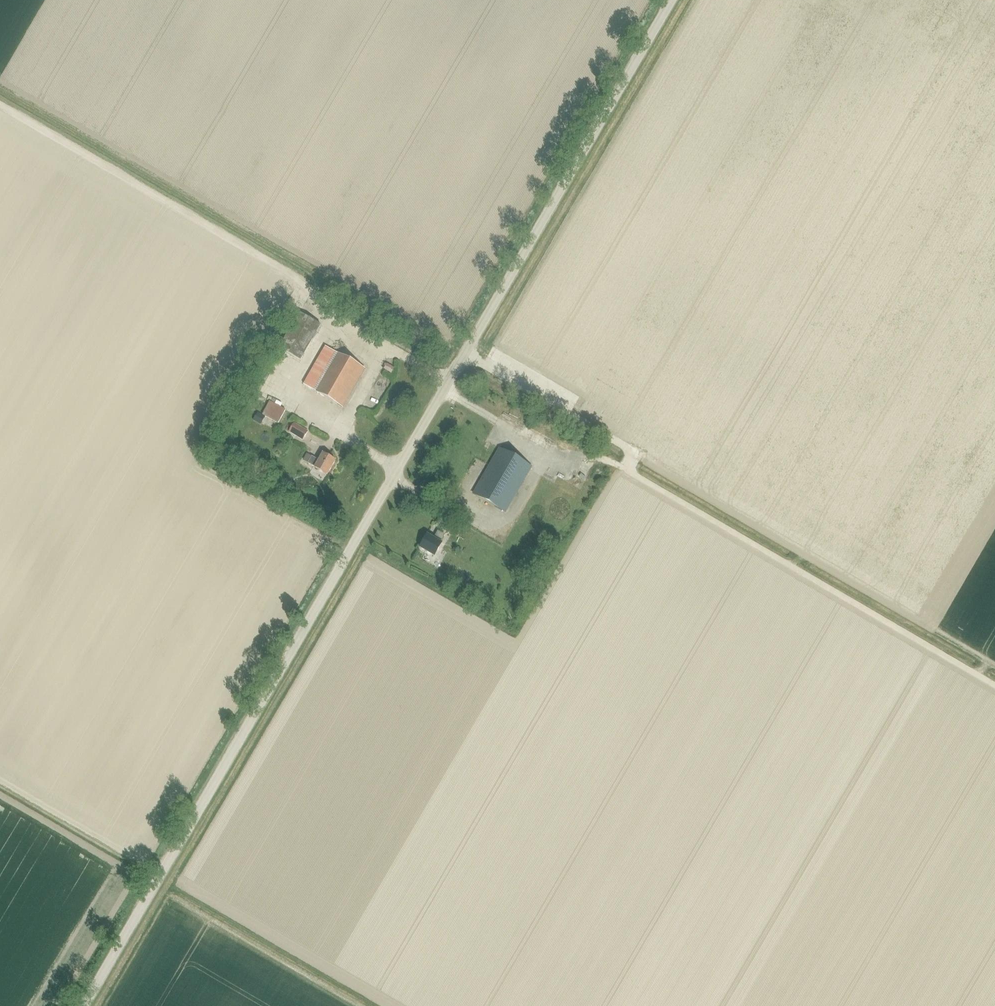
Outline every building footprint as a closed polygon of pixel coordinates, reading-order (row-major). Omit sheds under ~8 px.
[(300,360),(320,325),(299,313),(279,348),(300,360)] [(314,391),(336,353),(325,347),(303,385),(314,391)] [(336,353),(314,391),(343,407),(364,369),(336,352),(336,353)] [(382,370),(392,373),(394,367),(384,364),(382,370)] [(274,382),(283,378),(278,365),(269,369),(274,382)] [(268,400),(261,415),(280,424),(286,409),(280,406),(282,403),(276,400),(274,403),(268,400)] [(258,424),(262,420),(256,413),(252,417),(258,424)] [(294,423),(289,432),(302,440),(307,431),(294,423)] [(530,467),(499,449),(473,494),(504,512),(530,467)] [(311,456),(308,462),(315,466),(314,467),(327,475),(335,461),(322,453),(318,460),(311,456)] [(427,534),(419,547),(434,556),(442,543),(440,542),(444,535),(439,531),(434,539),(427,534)]
